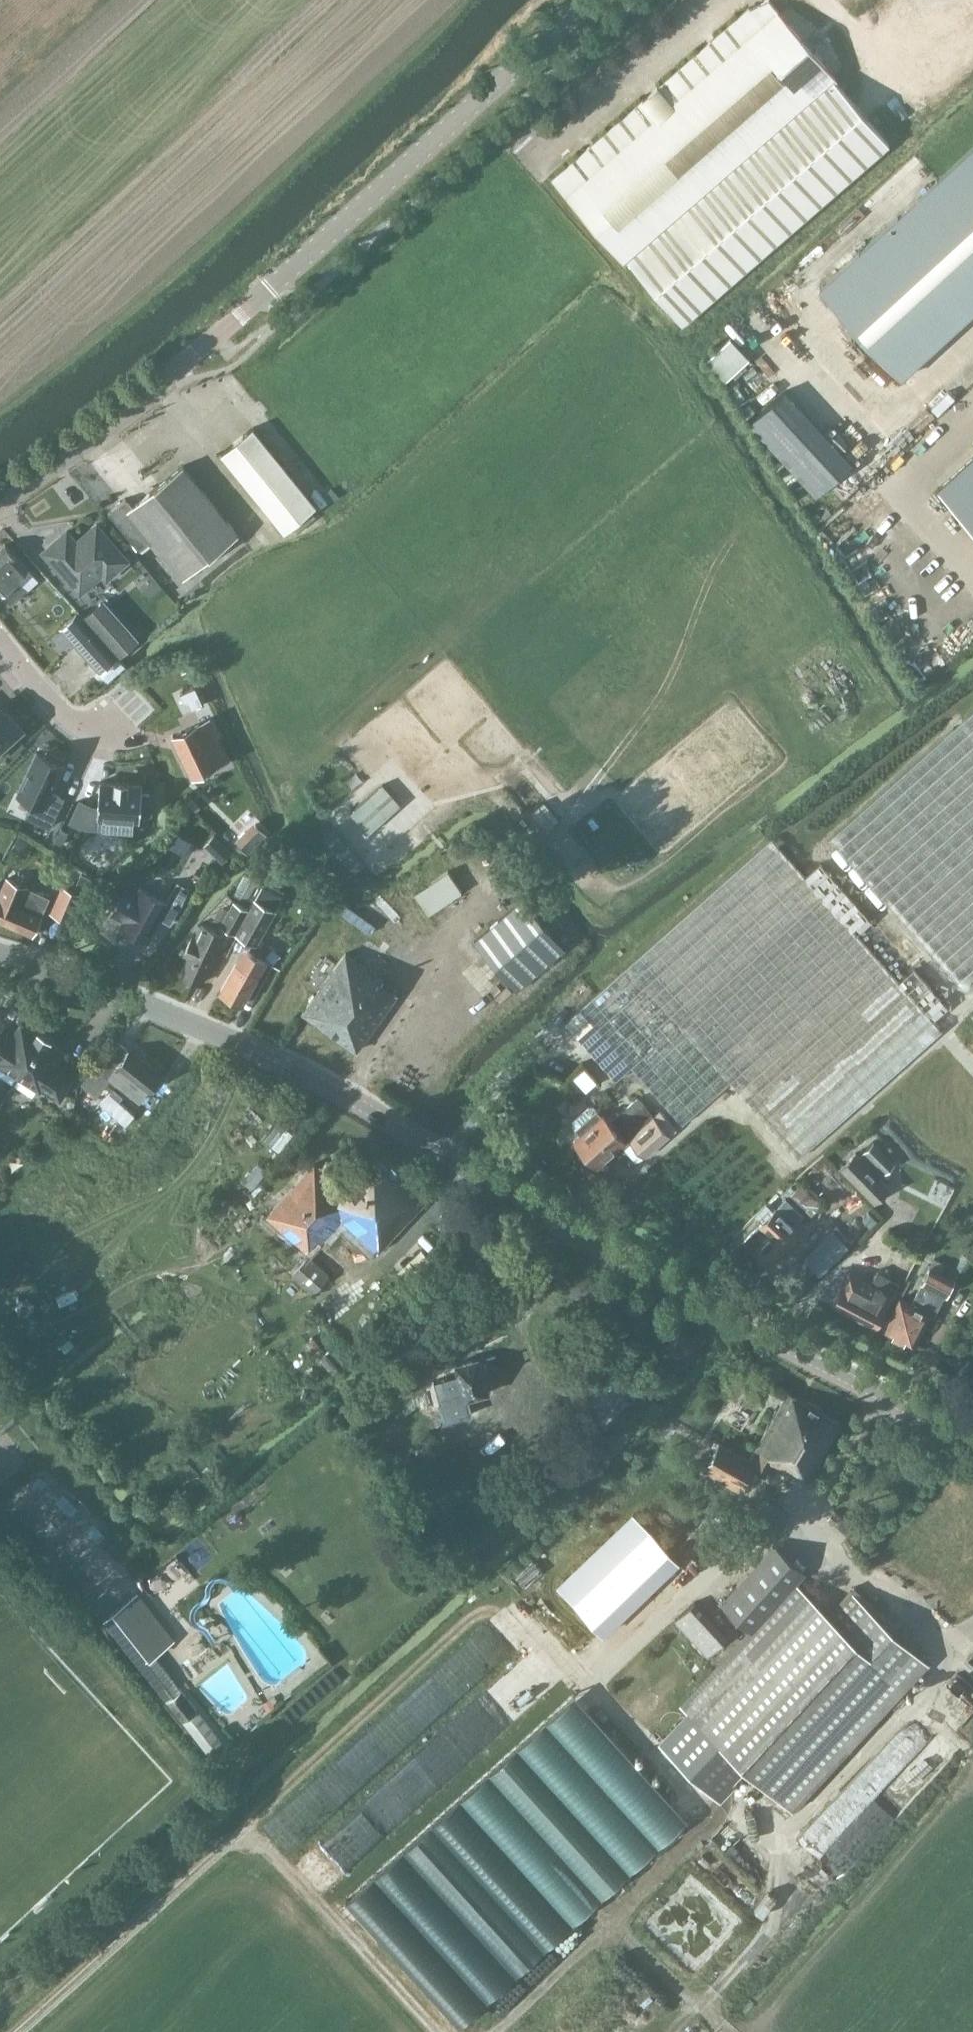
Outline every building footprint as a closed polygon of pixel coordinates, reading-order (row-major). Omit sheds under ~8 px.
[(741,14),(740,13),(545,183),(615,263),(674,325),(879,147),(825,81),(759,5),(741,14)] [(819,288),(901,378),(972,312),(972,147),(819,288)] [(734,327),(709,351),(729,371),(754,348),(734,327)] [(792,394),(770,414),(779,423),(801,403),(792,394)] [(788,427),(803,443),(821,426),(806,410),(788,427)] [(249,428),(217,454),(264,510),(282,532),(313,506),(249,428)] [(784,460),(800,444),(793,437),(777,453),(784,460)] [(813,440),(803,448),(811,458),(822,450),(813,440)] [(938,488),(972,526),(972,456),(938,488)] [(235,534),(179,467),(128,508),(122,501),(106,514),(136,551),(149,540),(180,578),(235,534)] [(104,579),(125,560),(94,524),(74,542),(64,531),(43,550),(65,574),(62,576),(72,587),(94,568),(104,579)] [(3,545),(0,548),(0,593),(2,595),(29,570),(21,562),(3,545)] [(82,618),(115,657),(132,642),(99,604),(82,618)] [(98,672),(114,657),(75,613),(57,627),(98,672)] [(195,687),(180,694),(184,703),(188,701),(191,709),(203,704),(195,687)] [(0,708),(0,745),(9,737),(21,727),(6,711),(4,713),(0,708)] [(966,991),(972,984),(972,708),(829,837),(966,991)] [(173,734),(171,735),(192,778),(193,777),(220,764),(210,743),(220,739),(209,717),(173,734)] [(64,764),(37,752),(17,794),(33,801),(26,816),(50,826),(63,798),(51,792),(64,764)] [(372,820),(404,791),(385,771),(353,800),(372,820)] [(80,800),(70,821),(82,827),(97,828),(98,816),(140,819),(141,810),(148,811),(149,793),(142,793),(142,784),(128,783),(128,781),(115,780),(115,782),(100,781),(98,806),(92,806),(80,800)] [(338,814),(324,824),(352,862),(366,852),(338,814)] [(203,841),(194,838),(197,828),(175,821),(163,859),(194,869),(203,841)] [(221,825),(210,835),(221,846),(232,837),(221,825)] [(942,1030),(933,1021),(949,1007),(911,965),(922,955),(906,937),(896,946),(821,863),(806,877),(771,838),(564,1022),(615,1080),(630,1067),(682,1124),(729,1082),(798,1158),(942,1030)] [(451,859),(418,882),(432,903),(465,880),(451,859)] [(0,890),(0,924),(32,938),(48,901),(27,891),(29,887),(6,877),(0,890)] [(122,893),(111,913),(125,920),(120,927),(145,940),(157,918),(169,924),(188,889),(175,882),(164,902),(140,890),(135,900),(122,893)] [(262,885),(249,909),(234,934),(256,946),(283,896),(262,885)] [(58,890),(48,913),(60,918),(70,896),(58,890)] [(522,898),(474,940),(516,989),(564,947),(522,898)] [(234,934),(249,909),(234,900),(220,925),(234,934)] [(201,984),(218,948),(225,933),(202,923),(196,937),(191,934),(182,955),(186,958),(178,974),(201,984)] [(270,962),(255,953),(243,947),(235,961),(219,991),(243,1003),(251,987),(255,989),(270,962)] [(320,982),(301,1013),(357,1053),(399,992),(340,949),(320,982)] [(43,1037),(36,1033),(35,1034),(19,1024),(11,1038),(0,1031),(0,1068),(17,1078),(43,1037)] [(50,1041),(43,1037),(17,1078),(39,1093),(41,1090),(59,1102),(74,1078),(56,1067),(65,1052),(49,1042),(50,1041)] [(105,1055),(81,1084),(98,1096),(110,1080),(140,1102),(160,1075),(116,1041),(105,1055)] [(578,1133),(570,1140),(595,1168),(629,1139),(645,1156),(670,1135),(664,1128),(671,1122),(659,1110),(654,1115),(637,1096),(610,1119),(604,1112),(601,1114),(595,1107),(589,1106),(573,1121),(573,1127),(578,1133)] [(879,1177),(895,1162),(873,1140),(858,1155),(855,1151),(837,1169),(874,1205),(890,1188),(879,1177)] [(407,1186),(409,1184),(369,1147),(337,1183),(313,1163),(266,1216),(306,1253),(309,1248),(317,1240),(337,1217),(376,1251),(379,1250),(422,1201),(407,1186)] [(807,1184),(804,1188),(795,1179),(782,1196),(778,1192),(774,1195),(734,1234),(770,1266),(803,1233),(794,1224),(817,1199),(816,1198),(819,1194),(807,1184)] [(964,1255),(957,1268),(965,1273),(972,1260),(964,1255)] [(331,1275),(309,1256),(292,1276),(314,1295),(331,1275)] [(898,1297),(881,1331),(912,1347),(929,1315),(933,1317),(943,1296),(944,1297),(954,1278),(928,1266),(920,1284),(910,1303),(898,1297)] [(848,1271),(840,1285),(830,1303),(877,1327),(886,1309),(900,1282),(877,1270),(870,1283),(848,1271)] [(460,1375),(434,1382),(440,1402),(439,1402),(444,1421),(472,1413),(468,1398),(489,1392),(478,1357),(456,1364),(460,1375)] [(702,1471),(744,1493),(756,1471),(764,1476),(771,1466),(792,1477),(793,1475),(806,1482),(840,1422),(785,1393),(776,1409),(749,1459),(718,1443),(702,1471)] [(707,1551),(734,1508),(714,1496),(687,1539),(707,1551)] [(556,1586),(603,1635),(679,1562),(633,1513),(556,1586)] [(772,1546),(722,1602),(751,1627),(754,1630),(796,1583),(804,1574),(772,1546)] [(689,1714),(662,1744),(718,1796),(746,1766),(793,1810),(928,1663),(896,1632),(898,1628),(854,1587),(829,1613),(796,1583),(754,1630),(751,1627),(679,1704),(689,1714)] [(139,1593),(104,1620),(213,1759),(227,1748),(162,1666),(154,1656),(163,1649),(148,1630),(161,1621),(139,1593)] [(727,1637),(695,1602),(674,1620),(707,1656),(727,1637)] [(686,1677),(698,1667),(691,1658),(678,1668),(686,1677)] [(687,1819),(574,1694),(346,1900),(459,2025),(687,1819)] [(962,1719),(972,1725),(972,1723),(972,1697),(962,1719)] [(914,1705),(802,1828),(820,1843),(932,1721),(914,1705)] [(812,1870),(799,1884),(815,1897),(827,1883),(812,1870)] [(789,1904),(795,1883),(785,1880),(779,1901),(789,1904)]
